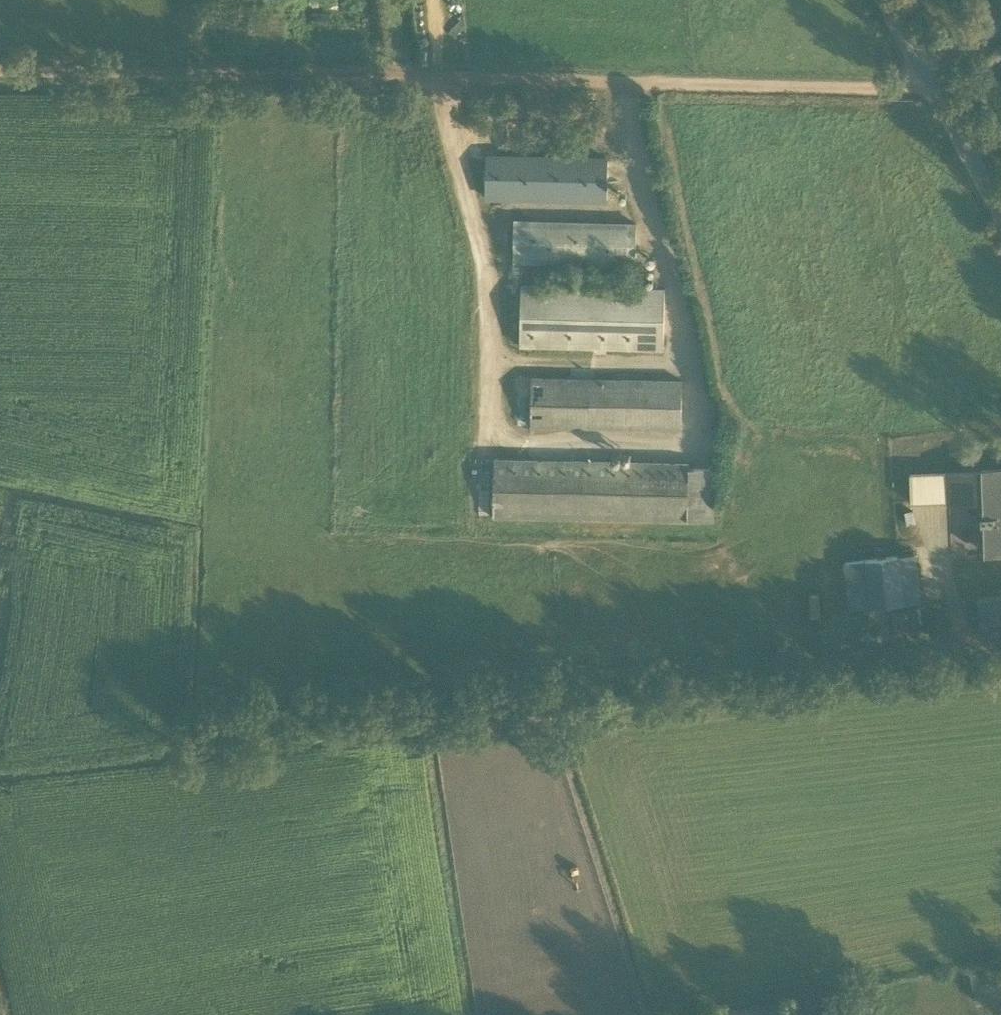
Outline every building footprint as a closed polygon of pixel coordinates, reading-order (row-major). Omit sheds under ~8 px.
[(485,154),(484,192),(595,193),(596,156),(485,154)] [(515,218),(514,260),(636,264),(637,221),(515,218)] [(521,287),(519,340),(655,344),(656,291),(521,287)] [(531,379),(530,416),(672,417),(672,380),(531,379)] [(493,457),(491,508),(681,513),(683,462),(493,457)] [(908,473),(909,506),(982,503),(984,552),(1000,552),(1000,470),(908,473)] [(916,554),(846,563),(852,610),(922,601),(916,554)]
